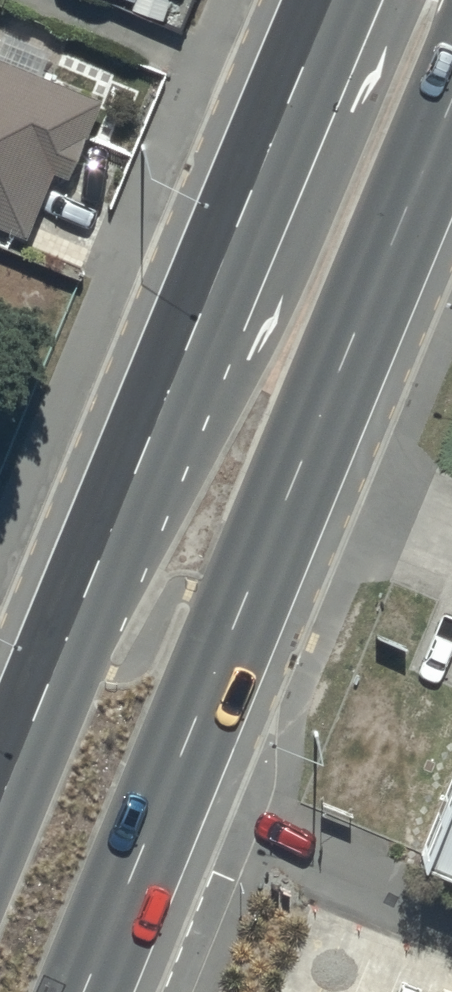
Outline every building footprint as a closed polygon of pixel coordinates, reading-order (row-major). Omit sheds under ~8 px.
[(0,48),(0,219),(24,228),(52,160),(64,165),(95,87),(0,48)] [(417,864),(451,879),(451,783),(417,864)]
